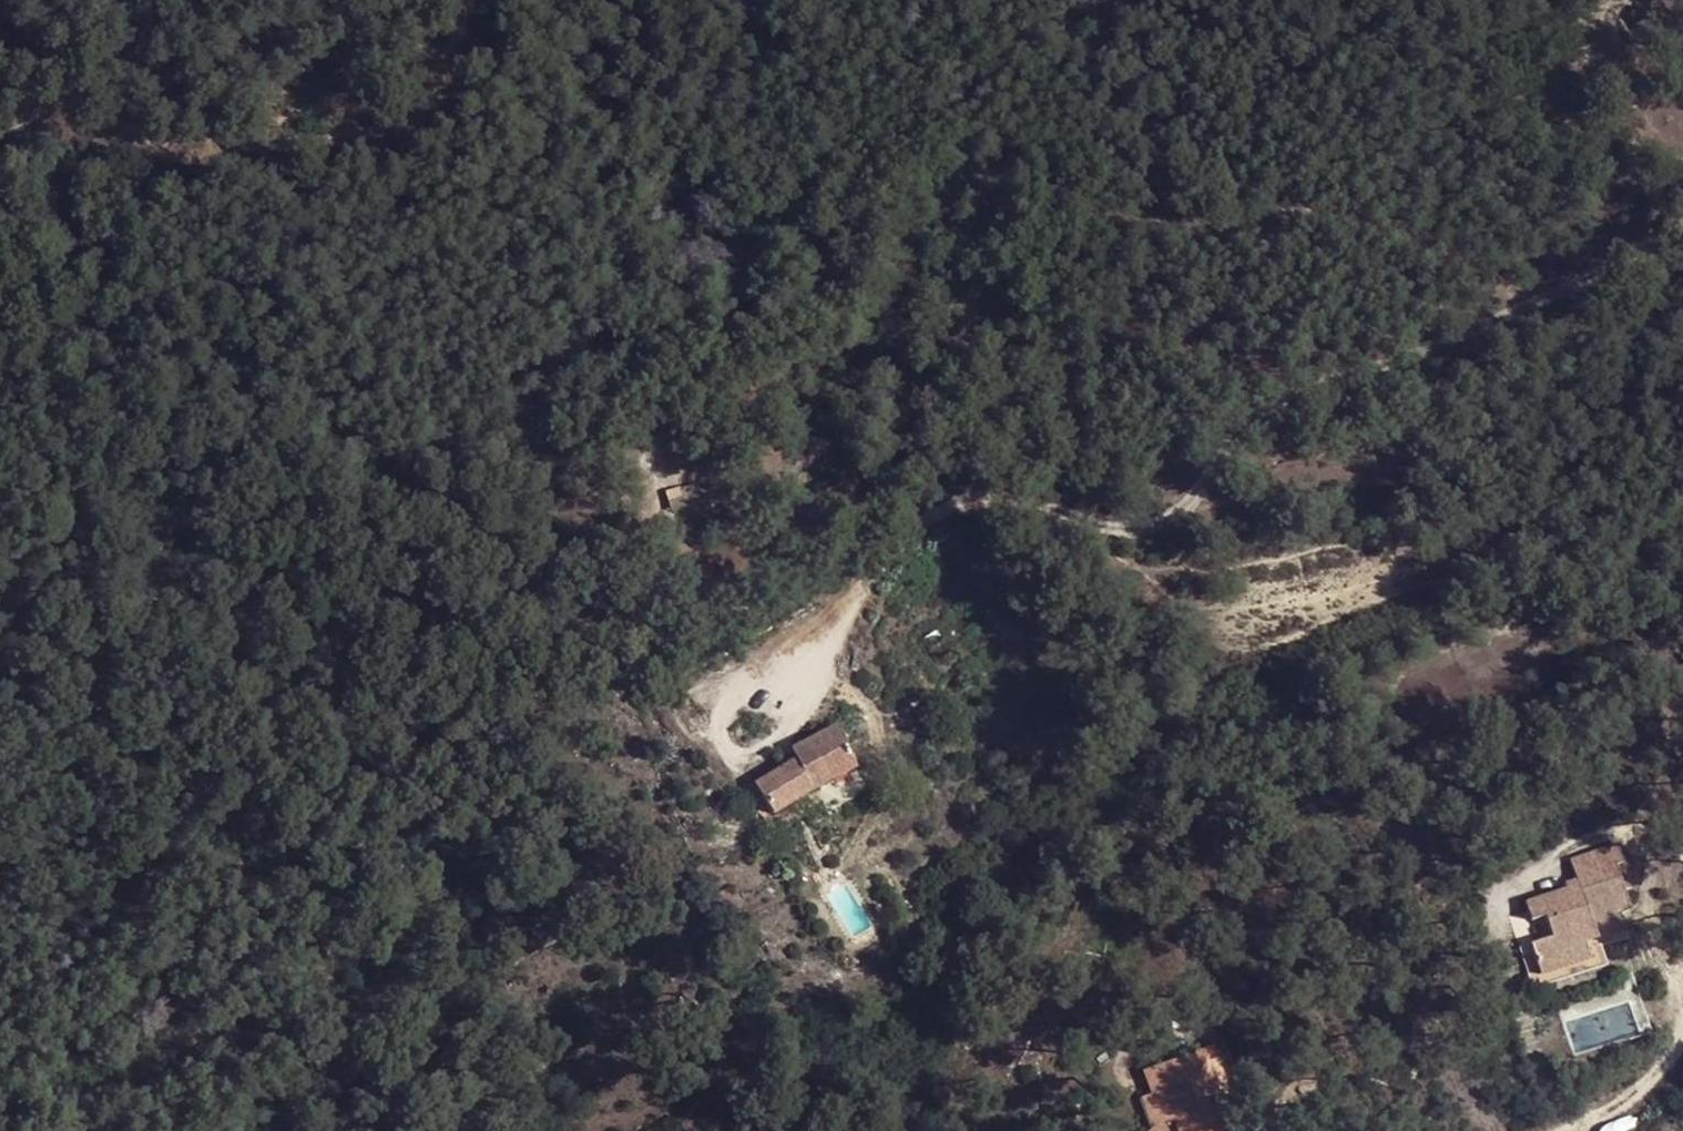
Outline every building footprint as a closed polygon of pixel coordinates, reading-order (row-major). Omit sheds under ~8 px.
[(790,750),(796,761),(812,791),(855,768),(834,728),(790,750)] [(775,758),(781,769),(796,761),(790,750),(775,758)] [(796,761),(781,769),(755,785),(773,813),(812,791),(796,761)] [(1585,944),(1597,940),(1623,932),(1616,914),(1629,910),(1615,866),(1624,863),(1616,844),(1571,858),(1578,879),(1581,888),(1568,892),(1566,889),(1525,902),(1532,920),(1544,916),(1552,939),(1530,946),(1533,955),(1540,976),(1589,958),(1585,944)] [(1565,883),(1566,889),(1568,892),(1581,888),(1578,879),(1565,883)] [(1605,965),(1597,940),(1585,944),(1589,958),(1540,976),(1533,955),(1522,958),(1533,989),(1605,965)] [(1219,1107),(1234,1100),(1231,1091),(1226,1092),(1211,1050),(1147,1073),(1154,1094),(1166,1127),(1159,1128),(1160,1130),(1228,1130),(1219,1107)] [(1154,1052),(1145,1055),(1150,1069),(1159,1065),(1154,1052)] [(1153,1130),(1159,1128),(1166,1127),(1154,1094),(1142,1098),(1153,1130)]
